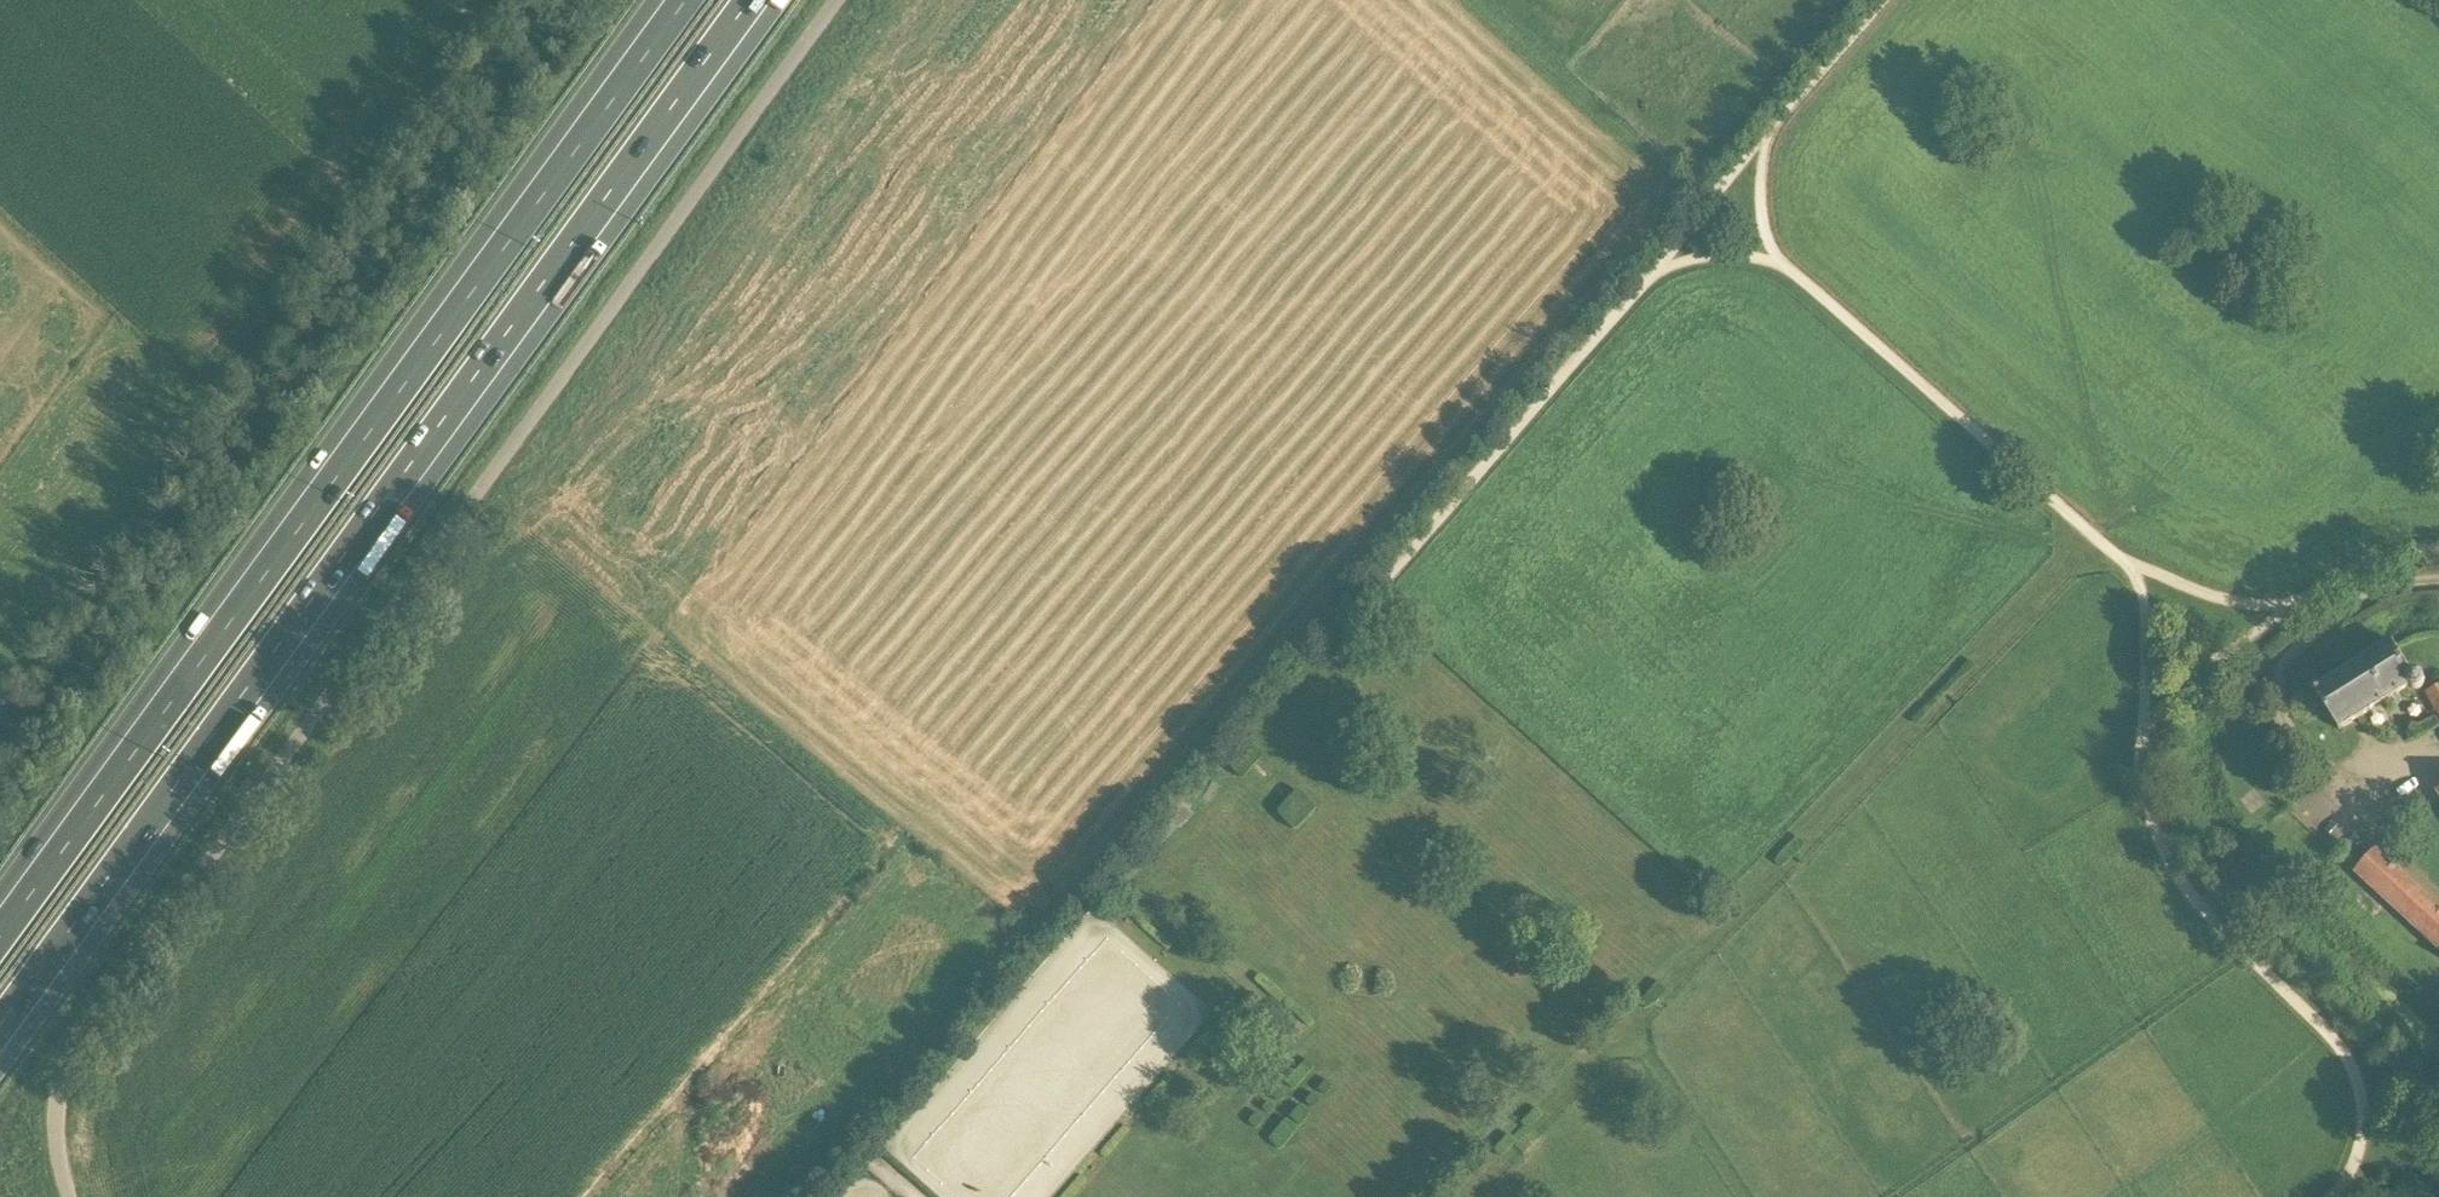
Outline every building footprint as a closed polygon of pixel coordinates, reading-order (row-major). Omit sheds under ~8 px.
[(2340,731),(2409,686),(2409,687),(2411,688),(2412,689),(2413,690),(2415,690),(2416,690),(2418,690),(2420,689),(2421,688),(2422,687),(2423,686),(2424,685),(2425,683),(2425,682),(2425,680),(2424,678),(2424,677),(2423,675),(2421,674),(2420,673),(2418,673),(2416,672),(2414,673),(2412,673),(2392,641),(2314,691),(2340,731)] [(2426,692),(2438,716),(2438,686),(2426,692)] [(2374,889),(2438,948),(2438,908),(2375,849),(2355,871),(2374,889)]
